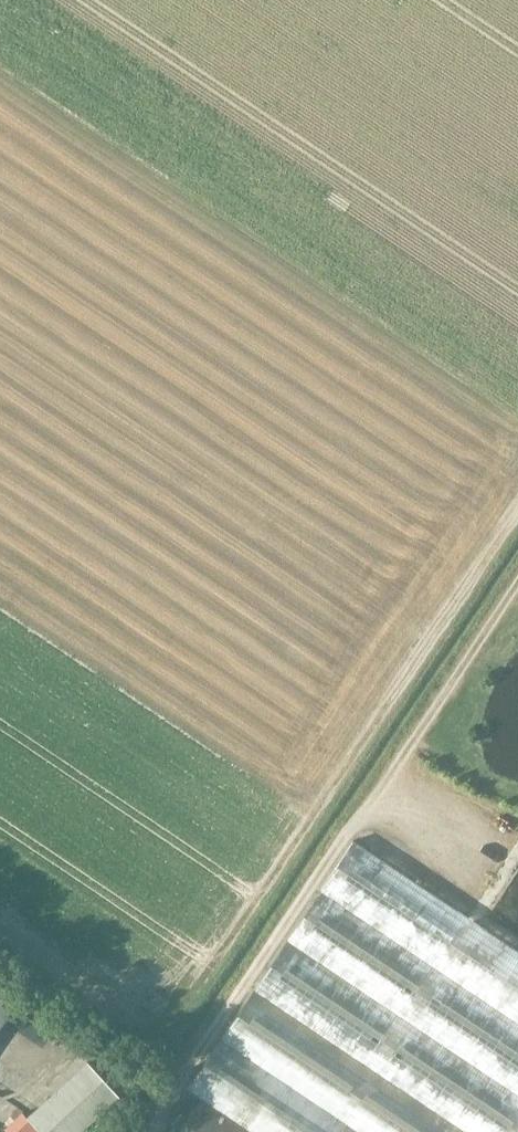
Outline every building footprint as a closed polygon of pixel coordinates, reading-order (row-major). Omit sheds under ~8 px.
[(354,841),(187,1090),(199,1099),(250,1131),(517,1131),(517,951),(354,841)] [(18,1000),(0,988),(0,1026),(18,1000)] [(29,1014),(18,1028),(40,1045),(51,1031),(29,1014)] [(26,1118),(39,1131),(78,1131),(118,1096),(87,1062),(26,1118)] [(199,1099),(177,1131),(250,1131),(199,1099)]
